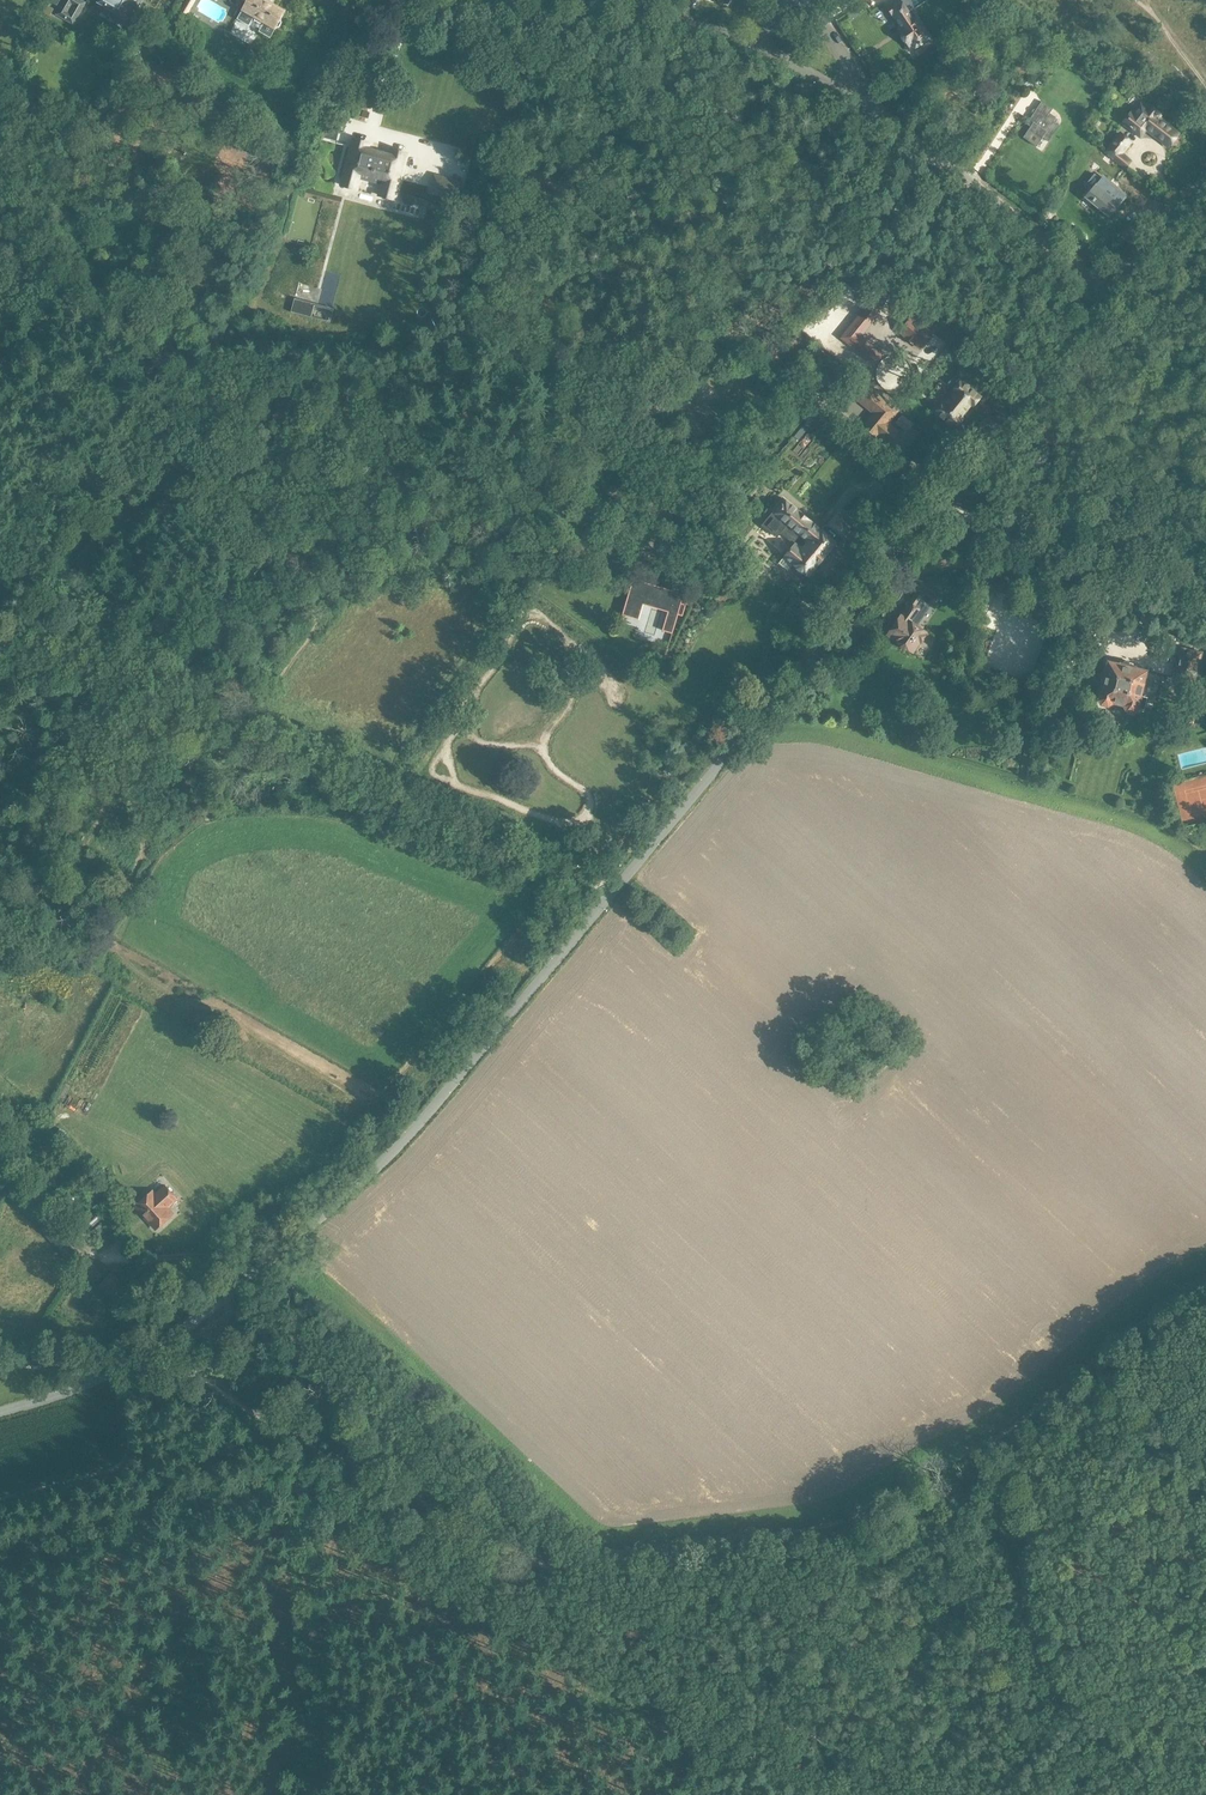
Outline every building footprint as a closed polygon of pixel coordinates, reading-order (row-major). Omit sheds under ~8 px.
[(75,25),(88,4),(82,0),(65,0),(57,14),(75,25)] [(98,2),(121,15),(122,14),(128,18),(136,5),(138,7),(142,0),(100,0),(98,2)] [(253,16),(253,17),(255,20),(260,24),(264,22),(275,29),(276,28),(279,27),(282,23),(281,19),(285,11),(266,0),(247,0),(237,18),(248,24),(253,16)] [(891,14),(893,12),(902,25),(897,28),(906,42),(905,43),(909,50),(919,44),(921,46),(931,39),(916,15),(912,18),(900,0),(894,0),(886,6),(891,14)] [(186,4),(182,11),(187,14),(191,7),(186,4)] [(1023,137),(1036,146),(1042,137),(1048,141),(1059,125),(1053,121),(1055,117),(1049,113),(1052,108),(1041,101),(1036,109),(1035,109),(1035,108),(1034,108),(1033,109),(1032,109),(1032,110),(1031,111),(1032,112),(1032,113),(1037,116),(1023,137)] [(1127,120),(1125,124),(1140,135),(1145,128),(1168,145),(1177,133),(1160,120),(1161,118),(1158,116),(1159,114),(1149,106),(1148,108),(1141,103),(1133,114),(1132,114),(1130,114),(1127,118),(1127,120)] [(1125,167),(1130,161),(1121,153),(1130,142),(1120,133),(1105,151),(1125,167)] [(394,199),(407,153),(392,149),(390,156),(383,154),(383,152),(374,150),(374,152),(367,150),(369,143),(354,139),(342,185),(356,189),(361,172),(384,178),(380,195),(394,199)] [(457,199),(461,183),(435,176),(430,192),(457,199)] [(1102,177),(1085,197),(1108,216),(1119,202),(1120,203),(1125,196),(1102,177)] [(310,317),(314,303),(295,298),(291,312),(310,317)] [(859,331),(870,318),(872,320),(878,313),(868,305),(852,325),(859,331)] [(931,334),(910,318),(900,331),(907,337),(906,338),(912,343),(913,342),(920,347),(931,334)] [(859,331),(852,325),(842,337),(855,347),(860,340),(859,331)] [(882,353),(875,348),(873,350),(860,340),(855,347),(875,363),(882,353)] [(980,396),(961,380),(935,412),(955,428),(963,418),(961,416),(970,404),(972,406),(980,396)] [(876,434),(898,409),(864,381),(854,393),(876,411),(865,425),(876,434)] [(912,423),(901,414),(896,421),(906,430),(912,423)] [(804,571),(808,575),(849,526),(836,515),(823,531),(783,498),(772,510),(775,512),(774,513),(772,512),(762,524),(777,536),(781,531),(795,543),(784,555),(796,566),(797,567),(802,572),(804,571)] [(635,578),(624,615),(640,620),(645,604),(648,606),(665,611),(669,612),(664,630),(674,633),(680,614),(684,616),(687,604),(683,603),(686,594),(635,578)] [(1019,589),(986,581),(983,593),(1016,601),(1019,589)] [(887,634),(899,642),(898,644),(907,650),(908,648),(912,652),(920,641),(921,641),(922,641),(924,640),(924,639),(925,639),(925,638),(925,637),(925,636),(925,635),(925,634),(926,632),(916,626),(931,605),(932,605),(938,596),(919,582),(912,592),(916,594),(900,617),(897,617),(895,620),(896,622),(887,634)] [(1202,652),(1182,647),(1175,676),(1195,681),(1202,652)] [(1103,686),(1100,699),(1102,704),(1108,705),(1112,703),(1112,701),(1114,701),(1116,704),(1121,705),(1125,704),(1126,705),(1126,706),(1127,710),(1133,711),(1137,709),(1141,695),(1154,699),(1157,684),(1144,681),(1146,671),(1134,668),(1134,667),(1132,664),(1125,662),(1122,664),(1122,665),(1109,662),(1106,676),(1102,678),(1101,682),(1103,686)] [(152,1191),(139,1203),(146,1211),(143,1213),(144,1214),(144,1216),(147,1220),(149,1220),(156,1228),(172,1214),(166,1207),(169,1204),(170,1205),(177,1199),(165,1185),(155,1195),(152,1191)]
